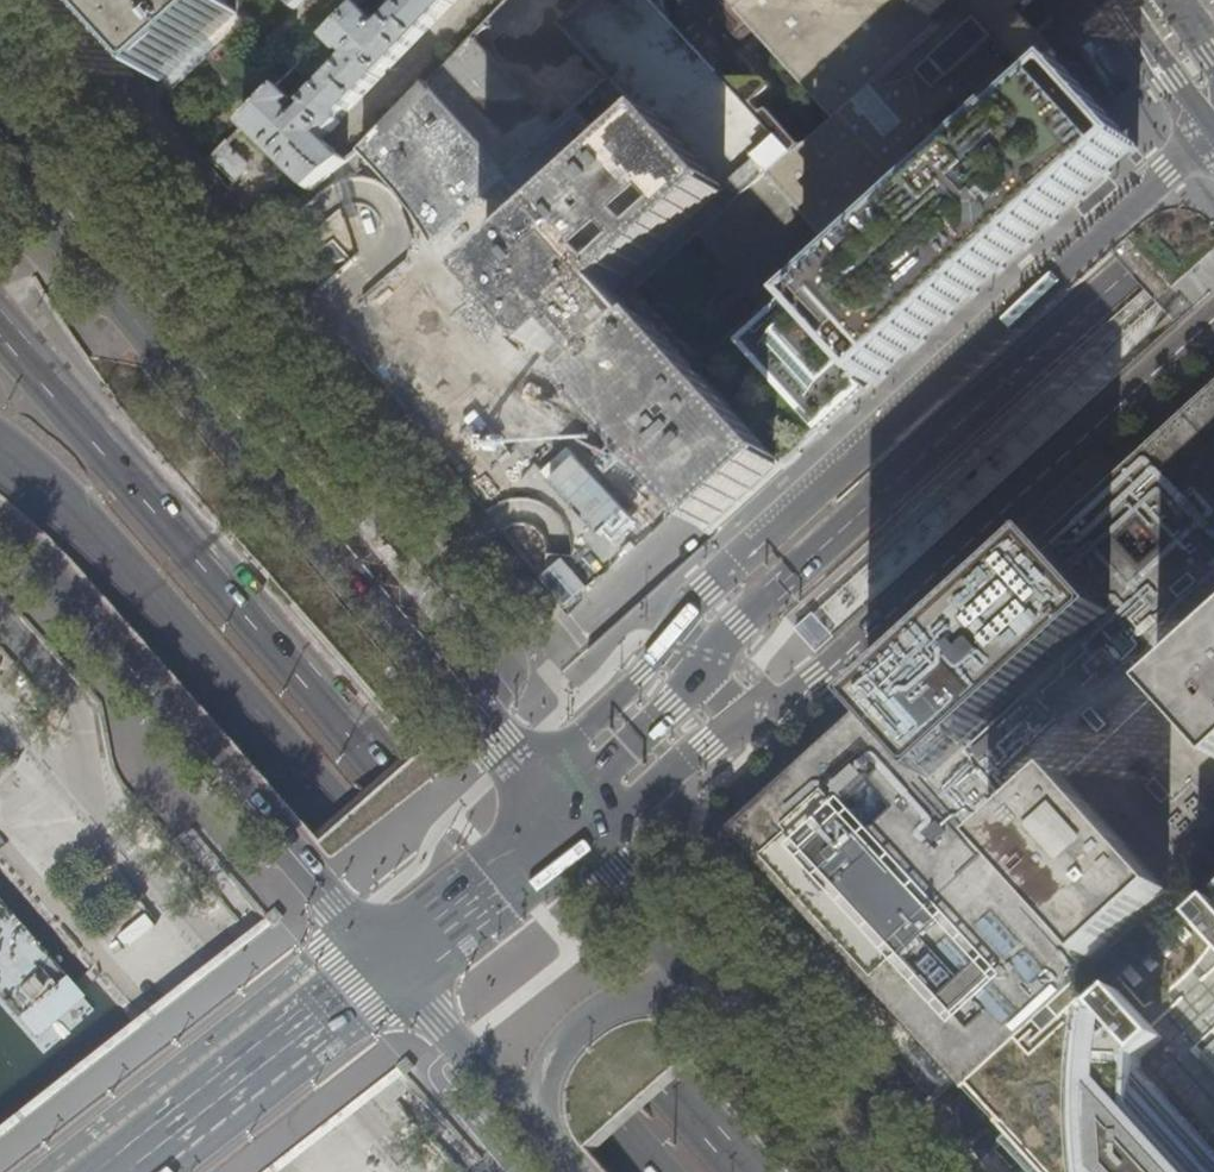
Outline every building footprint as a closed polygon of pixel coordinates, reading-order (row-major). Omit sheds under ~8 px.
[(115,34),(159,82),(234,12),(223,0),(84,0),(115,34)] [(382,25),(362,5),(329,40),(342,53),(345,51),(351,56),(305,104),(309,107),(300,117),(290,108),(295,101),(282,89),(244,127),(312,192),(347,162),(323,138),(461,0),(406,0),(382,25)] [(567,29),(614,80),(518,169),(438,83),(360,159),(421,220),(434,237),(443,252),(446,260),(453,287),(461,309),(466,320),(475,341),(486,359),(500,377),(509,389),(520,400),(536,413),(557,430),(575,442),(586,449),(599,455),(614,460),(624,464),(633,457),(693,518),(710,538),(790,463),(823,432),(871,389),(1127,157),(1140,146),(1059,55),(783,298),(737,339),(702,370),(627,290),(784,143),(658,0),(634,0),(627,7),(619,0),(597,0),(567,29)] [(1012,0),(966,0),(942,23),(921,0),(730,0),(828,102),(627,290),(702,370),(737,339),(783,298),(1059,55),(1012,0)] [(942,23),(966,0),(921,0),(942,23)] [(247,163),(229,143),(208,164),(228,189),(247,173),(247,163)] [(1213,863),(1213,391),(823,747),(730,831),(750,853),(844,956),(876,992),(932,1052),(958,1081),(966,1089),(969,1086),(1213,863)] [(969,1086),(990,1108),(1001,1121),(997,1126),(1039,1171),(1213,1171),(1213,863),(969,1086)] [(44,1052),(92,1010),(76,991),(0,905),(0,1002),(44,1052)] [(932,1052),(876,992),(853,1013),(934,1103),(958,1081),(932,1052)]
